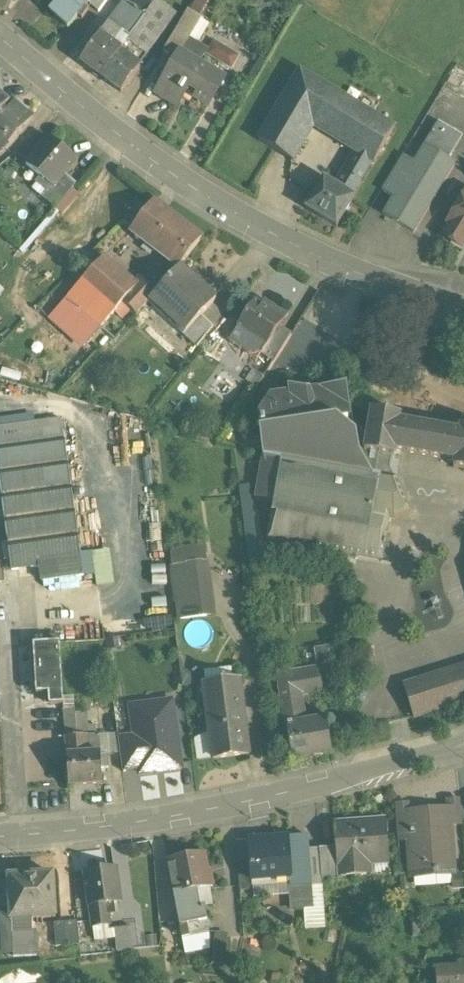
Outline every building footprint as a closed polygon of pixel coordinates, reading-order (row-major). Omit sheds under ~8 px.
[(50,12),(68,28),(77,17),(80,20),(88,11),(85,9),(90,3),(93,0),(61,0),(50,12)] [(90,3),(100,11),(108,0),(93,0),(90,3)] [(124,3),(146,17),(147,17),(157,0),(156,0),(119,0),(124,3)] [(176,14),(157,0),(147,17),(164,30),(176,14)] [(146,17),(124,3),(101,35),(122,51),(127,43),(146,17)] [(188,11),(164,53),(176,61),(180,55),(181,55),(202,19),(188,11)] [(164,30),(147,17),(146,17),(127,43),(145,56),(164,30)] [(122,51),(101,35),(80,63),(101,78),(119,54),(122,51)] [(145,56),(127,43),(122,51),(119,54),(137,67),(145,56)] [(137,67),(119,54),(101,78),(121,93),(139,69),(137,67)] [(181,55),(180,55),(176,61),(157,94),(175,105),(181,94),(182,95),(183,92),(209,107),(224,81),(181,55)] [(301,73),(260,141),(294,162),(315,128),(357,153),(373,163),(375,164),(395,130),(301,73)] [(9,104),(9,103),(0,96),(0,114),(9,104)] [(0,114),(0,151),(7,143),(8,145),(31,118),(11,101),(9,103),(9,104),(0,114)] [(463,137),(439,122),(425,146),(450,160),(463,137)] [(43,129),(18,153),(25,160),(50,136),(43,129)] [(52,140),(28,166),(53,187),(54,188),(65,175),(77,161),(52,140)] [(415,163),(394,197),(394,198),(383,216),(414,234),(456,164),(450,160),(425,146),(415,163)] [(373,163),(357,153),(345,174),(361,184),(373,163)] [(404,156),(382,192),(394,198),(394,197),(415,163),(404,156)] [(361,184),(345,174),(337,187),(352,197),(361,184)] [(65,175),(54,188),(53,187),(43,199),(55,210),(77,185),(65,175)] [(337,187),(325,180),(307,209),(337,227),(354,198),(352,197),(337,187)] [(449,224),(452,226),(445,237),(462,248),(463,244),(463,198),(449,224)] [(154,202),(132,230),(145,240),(167,212),(154,202)] [(202,240),(167,212),(145,240),(165,256),(180,268),(202,240)] [(135,289),(123,302),(137,315),(148,302),(180,268),(165,256),(135,289)] [(135,289),(102,260),(68,299),(101,328),(123,302),(135,289)] [(180,268),(148,302),(183,335),(189,329),(190,330),(202,317),(217,301),(180,268)] [(269,312),(255,303),(239,330),(268,348),(281,328),(287,318),(271,308),(269,312)] [(214,328),(202,317),(190,330),(189,329),(183,335),(198,348),(214,328)] [(292,335),(281,328),(268,348),(263,355),(275,362),(292,335)] [(257,499),(274,502),(281,463),(380,480),(371,530),(388,532),(390,519),(395,520),(410,514),(392,469),(394,458),(365,453),(368,437),(349,421),(345,391),(311,395),(290,389),(289,398),(272,399),(259,420),(263,456),(257,499)] [(373,412),(368,437),(365,453),(394,458),(395,452),(455,463),(454,469),(463,471),(463,429),(461,428),(460,433),(401,423),(402,418),(373,412)] [(0,430),(0,475),(13,571),(41,567),(82,562),(63,422),(0,430)] [(380,480),(281,463),(274,502),(272,514),(371,531),(371,530),(380,480)] [(248,563),(258,563),(255,497),(245,498),(248,563)] [(371,531),(272,514),(267,541),(382,562),(388,532),(371,530),(371,531)] [(85,575),(97,574),(98,584),(115,583),(112,549),(84,551),(85,575)] [(205,550),(171,555),(180,620),(215,615),(205,550)] [(82,562),(41,567),(43,582),(84,577),(82,562)] [(60,644),(34,645),(37,695),(49,694),(50,706),(64,705),(60,644)] [(317,659),(283,664),(285,675),(279,676),(281,688),(296,685),(298,695),(323,691),(322,685),(318,662),(317,659)] [(328,660),(318,662),(322,685),(332,683),(328,660)] [(230,665),(181,670),(183,686),(204,684),(203,683),(232,680),(230,665)] [(405,687),(415,720),(463,704),(463,668),(405,687)] [(232,680),(203,683),(204,684),(208,730),(244,727),(239,679),(232,680)] [(298,695),(296,685),(281,688),(288,728),(303,725),(298,695)] [(89,728),(89,711),(77,712),(76,700),(64,701),(65,729),(89,728)] [(133,719),(135,735),(140,771),(140,775),(181,770),(172,702),(146,705),(148,717),(133,719)] [(303,725),(288,728),(293,761),(332,754),(327,721),(303,725)] [(244,727),(208,730),(211,760),(247,756),(244,727)] [(122,773),(140,771),(135,735),(118,738),(122,773)] [(87,736),(66,738),(67,756),(88,755),(87,736)] [(88,755),(67,756),(69,787),(103,785),(102,770),(108,770),(108,756),(101,757),(101,754),(88,755)] [(461,802),(446,803),(447,813),(449,813),(450,827),(451,827),(463,826),(461,802)] [(411,806),(396,807),(399,842),(411,841),(412,841),(410,816),(411,816),(411,806)] [(411,816),(410,816),(412,841),(411,841),(414,877),(437,875),(440,867),(454,866),(451,827),(450,827),(449,813),(447,813),(411,816)] [(385,821),(335,825),(337,848),(339,874),(340,878),(374,875),(373,865),(388,864),(385,821)] [(268,839),(249,841),(251,863),(252,882),(254,882),(291,879),(292,887),(312,886),(308,836),(289,838),(289,840),(268,842),(268,839)] [(337,848),(319,849),(322,876),(339,874),(337,848)] [(205,855),(168,862),(175,895),(193,891),(213,887),(210,871),(208,872),(205,855)] [(251,863),(238,864),(241,892),(255,891),(254,882),(252,882),(251,863)] [(116,870),(87,873),(91,907),(107,905),(120,903),(116,870)] [(53,876),(9,879),(10,892),(3,892),(4,907),(11,907),(12,921),(27,920),(56,918),(53,876)] [(175,895),(184,939),(211,933),(205,908),(196,910),(193,891),(175,895)] [(107,905),(91,907),(93,929),(110,927),(107,905)] [(27,920),(12,921),(14,958),(38,957),(36,932),(28,933),(27,920)] [(78,922),(66,923),(68,947),(81,946),(78,922)] [(66,923),(55,924),(57,948),(68,947),(66,923)] [(132,928),(115,930),(118,953),(134,951),(132,928)] [(214,932),(211,961),(226,962),(229,933),(214,932)] [(460,964),(460,970),(437,971),(437,982),(463,982),(463,964),(460,964)]
